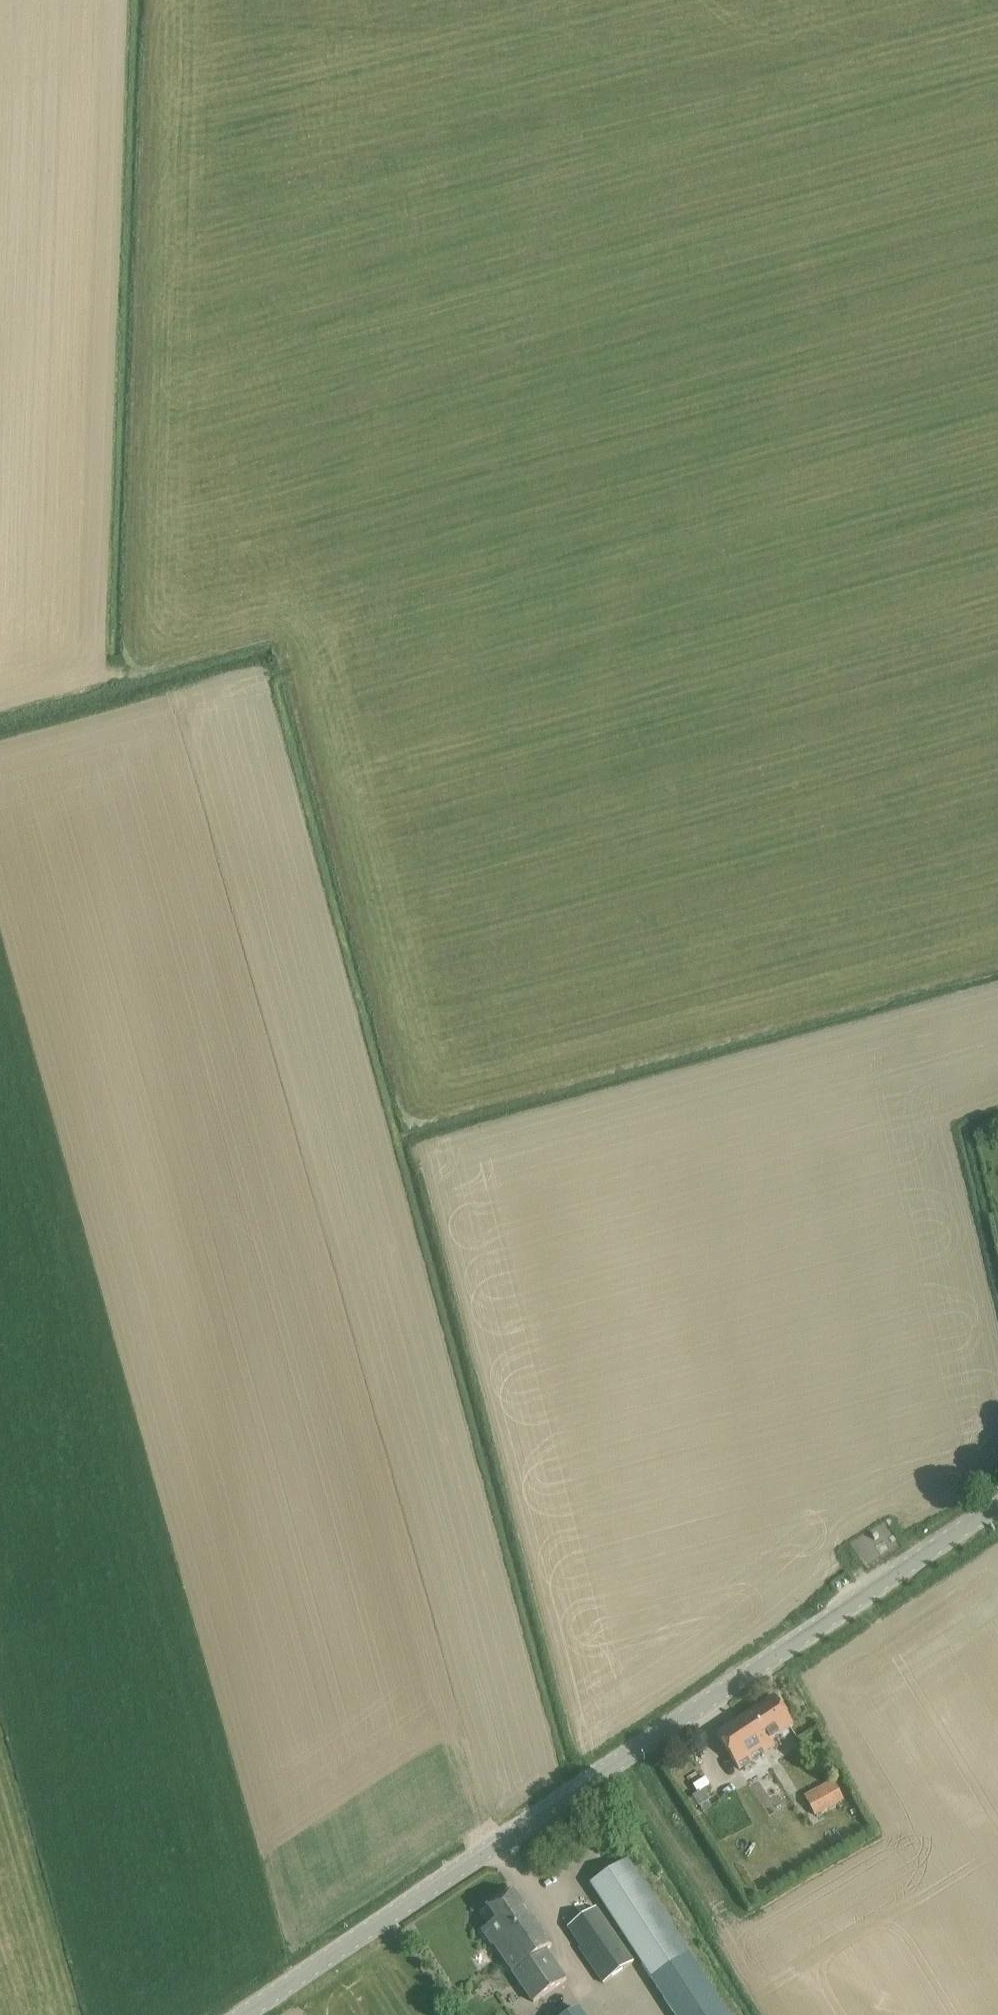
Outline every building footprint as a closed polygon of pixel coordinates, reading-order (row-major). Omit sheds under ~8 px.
[(774,1696),(716,1734),(740,1770),(776,1746),(771,1740),(793,1725),(774,1696)] [(750,1782),(767,1814),(789,1802),(771,1770),(750,1782)] [(831,1780),(803,1796),(814,1817),(843,1800),(831,1780)] [(628,1860),(591,1884),(675,2014),(728,2014),(628,1860)] [(494,1944),(534,2002),(567,1980),(547,1949),(551,1946),(514,1891),(484,1911),(492,1923),(482,1930),(493,1945),(494,1944)] [(633,1962),(607,1924),(596,1907),(568,1927),(582,1947),(580,1949),(603,1983),(633,1962)]
